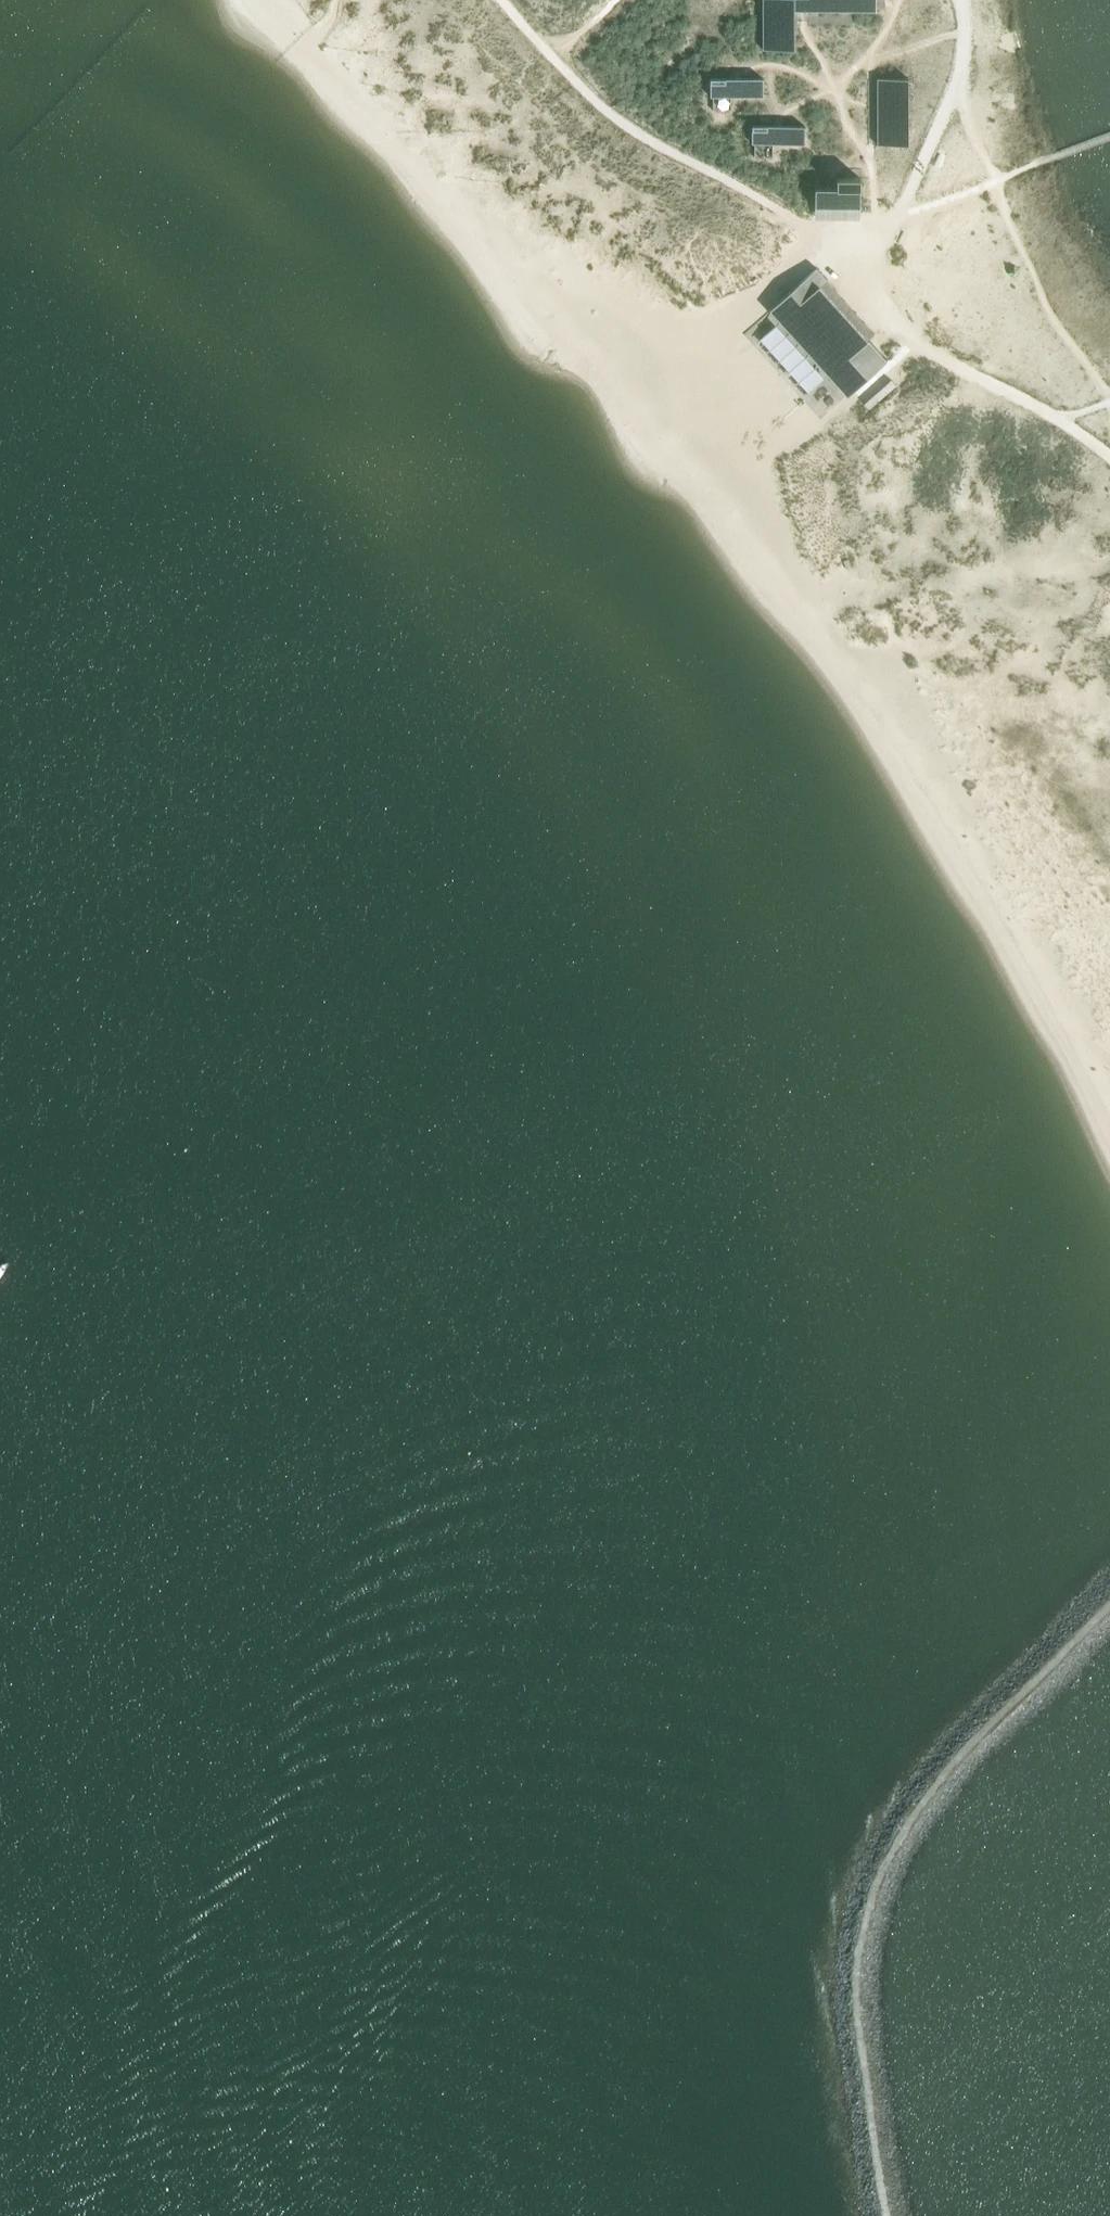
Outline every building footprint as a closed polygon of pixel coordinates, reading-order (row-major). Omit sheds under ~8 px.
[(877,0),(764,0),(764,52),(795,52),(795,14),(804,14),(877,14),(877,0)] [(712,99),(764,99),(764,80),(741,80),(712,80),(712,99)] [(911,147),(911,81),(880,81),(880,108),(880,147),(911,147)] [(781,128),(754,127),(754,146),(806,146),(807,128),(781,128)] [(838,190),(816,190),(816,208),(851,207),(862,207),(861,179),(838,179),(838,190)] [(851,207),(816,208),(817,222),(862,222),(862,207),(851,207)] [(787,300),(772,313),(782,324),(789,319),(836,371),(829,377),(849,399),(856,394),(882,371),(889,364),(822,289),(829,282),(819,271),(797,291),(787,300)] [(822,289),(869,343),(877,336),(829,282),(822,289)]
